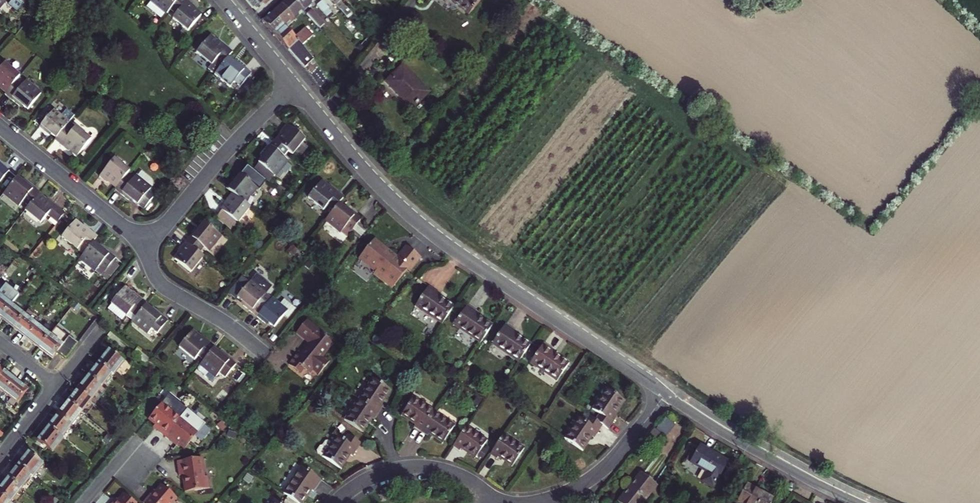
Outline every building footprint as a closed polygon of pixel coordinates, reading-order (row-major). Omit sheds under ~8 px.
[(178,0),(152,0),(146,7),(162,19),(170,9),(178,0)] [(170,9),(176,14),(173,18),(188,30),(200,15),(193,9),(195,7),(186,0),(178,0),(170,9)] [(295,19),(304,11),(295,0),(286,0),(282,4),(295,19)] [(304,11),(316,0),(295,0),(304,11)] [(329,18),(333,14),(330,10),(331,8),(323,0),(317,5),(329,18)] [(341,9),(345,5),(341,0),(332,0),(341,9)] [(467,14),(478,0),(450,0),(467,14)] [(283,24),(286,27),(295,19),(282,4),(273,12),(283,24)] [(308,14),(311,18),(322,30),(327,25),(312,10),(308,14)] [(283,24),(273,12),(263,20),(274,33),(283,24)] [(322,30),(311,18),(301,27),(304,30),(312,39),(322,30)] [(295,37),(286,27),(283,24),(274,33),(287,48),(305,67),(309,62),(313,65),(315,62),(313,59),(304,46),(295,37)] [(304,30),(295,37),(304,46),(312,39),(304,30)] [(216,60),(222,65),(228,58),(233,52),(219,41),(218,43),(210,37),(197,53),(212,65),(216,60)] [(222,65),(214,74),(230,87),(234,82),(239,87),(250,74),(237,63),(236,64),(228,58),(222,65)] [(6,62),(0,70),(0,86),(7,92),(17,80),(21,74),(6,62)] [(429,93),(403,65),(386,82),(412,109),(429,93)] [(7,92),(5,94),(20,106),(21,104),(28,110),(42,92),(28,80),(23,85),(17,80),(7,92)] [(330,84),(322,90),(326,95),(334,89),(330,84)] [(66,126),(71,120),(56,108),(40,127),(48,133),(49,132),(57,138),(66,126)] [(276,141),(288,150),(293,154),(305,139),(287,124),(281,132),(283,133),(276,141)] [(57,138),(55,140),(69,152),(71,150),(78,156),(93,138),(77,125),(72,131),(66,126),(57,138)] [(276,141),(274,139),(263,153),(265,154),(258,162),(277,177),(289,161),(283,156),(288,150),(276,141)] [(126,175),(130,171),(115,158),(100,176),(108,183),(109,181),(116,187),(126,175)] [(258,162),(253,170),(271,185),(277,177),(258,162)] [(9,171),(0,163),(0,182),(9,171)] [(232,193),(246,204),(258,188),(241,174),(234,182),(233,181),(227,189),(232,193)] [(116,187),(115,189),(129,200),(130,198),(144,209),(155,196),(149,191),(151,188),(136,176),(132,181),(126,175),(116,187)] [(17,177),(4,194),(19,206),(23,202),(29,207),(39,195),(40,193),(27,182),(25,184),(17,177)] [(338,204),(345,196),(331,184),(330,186),(323,180),(309,197),(324,209),(328,205),(334,210),(338,204)] [(238,224),(251,208),(246,204),(232,193),(226,201),(228,202),(221,210),(238,224)] [(29,207),(26,211),(40,223),(46,217),(56,225),(66,213),(49,199),(47,202),(39,195),(29,207)] [(338,204),(334,210),(325,220),(341,233),(344,229),(350,234),(360,221),(361,220),(348,209),(346,210),(338,204)] [(221,210),(216,218),(232,231),(238,224),(221,210)] [(94,242),(99,236),(85,225),(83,227),(75,221),(62,236),(84,254),(94,242)] [(186,241),(200,252),(204,247),(209,250),(221,235),(204,221),(199,229),(197,227),(186,241)] [(360,221),(350,234),(359,241),(370,228),(360,221)] [(397,256),(374,237),(358,257),(375,271),(373,273),(391,288),(406,269),(410,271),(421,257),(406,244),(397,256)] [(175,259),(191,272),(204,256),(200,252),(186,241),(179,249),(181,251),(175,259)] [(84,254),(80,259),(95,271),(100,266),(106,271),(114,262),(116,258),(103,246),(101,248),(94,242),(84,254)] [(114,262),(106,271),(112,276),(120,267),(114,262)] [(243,306),(257,317),(270,301),(273,297),(266,292),(273,284),(258,272),(252,280),(237,298),(245,304),(243,306)] [(417,306),(444,324),(456,307),(440,296),(442,294),(430,286),(417,306)] [(145,306),(148,303),(134,292),(133,293),(125,287),(110,306),(111,306),(107,311),(122,323),(129,314),(135,319),(145,306)] [(11,304),(15,298),(3,288),(0,292),(0,317),(11,304)] [(270,301),(257,317),(267,325),(268,324),(273,328),(284,314),(289,317),(297,307),(286,298),(281,304),(273,297),(270,301)] [(13,327),(24,314),(11,304),(0,317),(13,327)] [(145,306),(135,319),(132,323),(148,336),(151,332),(158,336),(169,322),(155,311),(153,313),(145,306)] [(455,326),(482,344),(493,327),(477,316),(479,314),(468,307),(455,326)] [(24,314),(13,327),(26,337),(37,324),(24,314)] [(315,367),(321,372),(332,358),(326,353),(336,341),(332,339),(334,336),(308,316),(297,330),(308,339),(305,344),(306,344),(300,353),(298,351),(290,362),(301,371),(306,366),(312,371),(315,367)] [(50,335),(37,324),(26,337),(39,348),(50,335)] [(493,345),(520,363),(532,345),(516,335),(518,332),(506,324),(493,345)] [(50,335),(39,348),(52,358),(57,352),(65,358),(77,343),(56,326),(50,335)] [(213,350),(214,348),(200,337),(199,339),(190,332),(178,348),(194,360),(197,357),(203,361),(213,350)] [(530,362),(558,380),(569,363),(553,352),(554,350),(543,343),(530,362)] [(148,367),(153,361),(137,349),(132,355),(148,367)] [(220,356),(213,350),(203,361),(200,365),(215,378),(218,373),(224,378),(235,364),(222,354),(220,356)] [(123,363),(108,351),(98,363),(111,374),(113,375),(123,363)] [(98,363),(88,376),(101,387),(111,374),(98,363)] [(0,371),(0,398),(4,393),(15,380),(1,369),(0,371)] [(101,387),(88,376),(78,389),(91,399),(101,387)] [(385,405),(381,402),(390,389),(375,378),(361,398),(380,411),(385,405)] [(28,390),(15,380),(4,393),(17,403),(28,390)] [(101,387),(91,399),(96,403),(106,390),(101,387)] [(600,413),(596,419),(604,424),(610,428),(618,415),(615,413),(624,399),(608,388),(594,409),(600,413)] [(96,403),(91,399),(78,389),(67,402),(81,412),(86,406),(90,410),(96,403)] [(414,426),(422,432),(436,411),(414,396),(402,414),(416,423),(414,426)] [(380,411),(361,398),(346,419),(362,430),(372,416),(375,418),(380,411)] [(67,402),(57,415),(71,425),(81,412),(67,402)] [(179,418),(161,403),(147,420),(153,425),(151,428),(163,437),(179,418)] [(86,406),(81,412),(86,416),(90,410),(86,406)] [(455,425),(436,411),(422,432),(428,435),(430,433),(443,442),(455,425)] [(579,417),(566,437),(582,448),(592,434),(595,436),(604,424),(596,419),(590,414),(585,421),(579,417)] [(47,427),(61,438),(71,425),(57,415),(47,427)] [(667,435),(675,423),(666,416),(657,428),(667,435)] [(197,433),(179,418),(163,437),(175,447),(176,444),(183,450),(197,433)] [(486,440),(466,426),(453,446),(460,450),(461,448),(475,457),(486,440)] [(47,427),(38,440),(52,451),(62,439),(61,438),(47,427)] [(662,434),(655,428),(649,435),(656,441),(662,434)] [(344,441),(338,436),(333,442),(330,439),(327,440),(324,445),(321,446),(318,451),(318,453),(341,469),(350,455),(352,456),(361,444),(348,435),(344,441)] [(524,449),(503,435),(490,454),(496,458),(498,455),(513,465),(524,449)] [(727,461),(700,446),(690,462),(707,472),(701,481),(712,487),(727,461)] [(31,476),(33,477),(43,464),(28,452),(18,465),(31,476)] [(204,457),(179,461),(181,475),(185,474),(187,491),(212,487),(210,475),(207,476),(204,457)] [(18,465),(7,478),(21,489),(31,476),(18,465)] [(284,493),(298,502),(302,502),(311,489),(314,491),(321,480),(302,467),(284,493)] [(641,473),(618,502),(620,502),(642,502),(656,485),(641,473)] [(11,501),(21,489),(7,478),(0,487),(0,493),(11,501)] [(143,502),(145,502),(172,502),(178,496),(162,483),(152,495),(150,493),(143,502)] [(746,484),(736,502),(737,502),(771,502),(773,499),(746,484)] [(124,492),(115,502),(137,502),(124,492)] [(11,501),(0,493),(0,502),(9,502),(11,501)]
